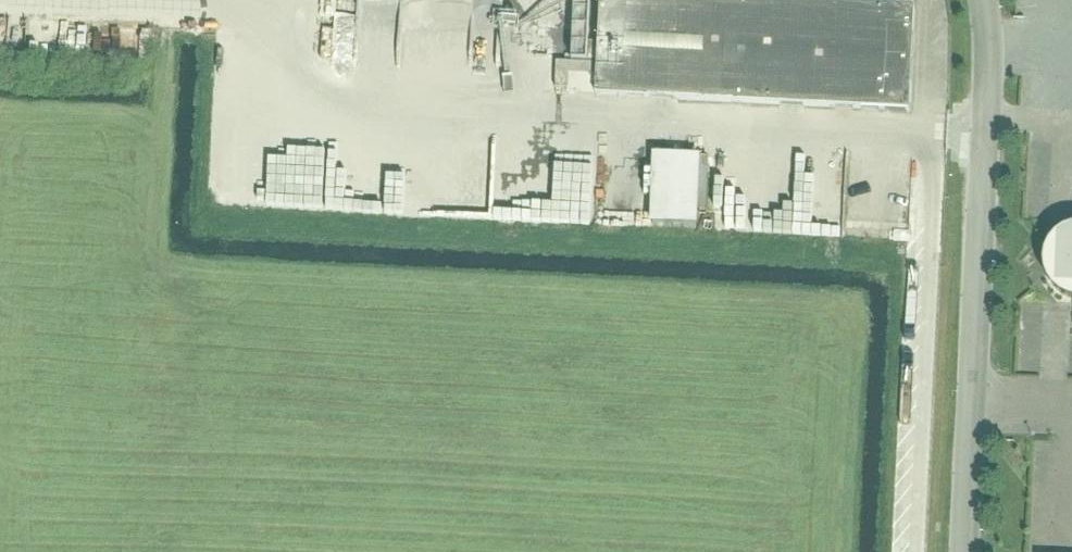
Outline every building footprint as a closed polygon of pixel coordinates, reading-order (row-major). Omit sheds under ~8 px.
[(915,9),(726,0),(601,0),(596,97),(909,113),(915,9)] [(352,139),(305,138),(304,184),(305,184),(305,207),(396,208),(396,198),(417,199),(419,107),(353,106),(352,139)] [(672,142),(668,222),(771,227),(775,147),(672,142)] [(1045,273),(1049,281),(1054,289),(1061,295),(1070,299),(1071,300),(1071,230),(1064,233),(1057,239),(1050,246),(1046,254),(1045,263),(1045,273)]
